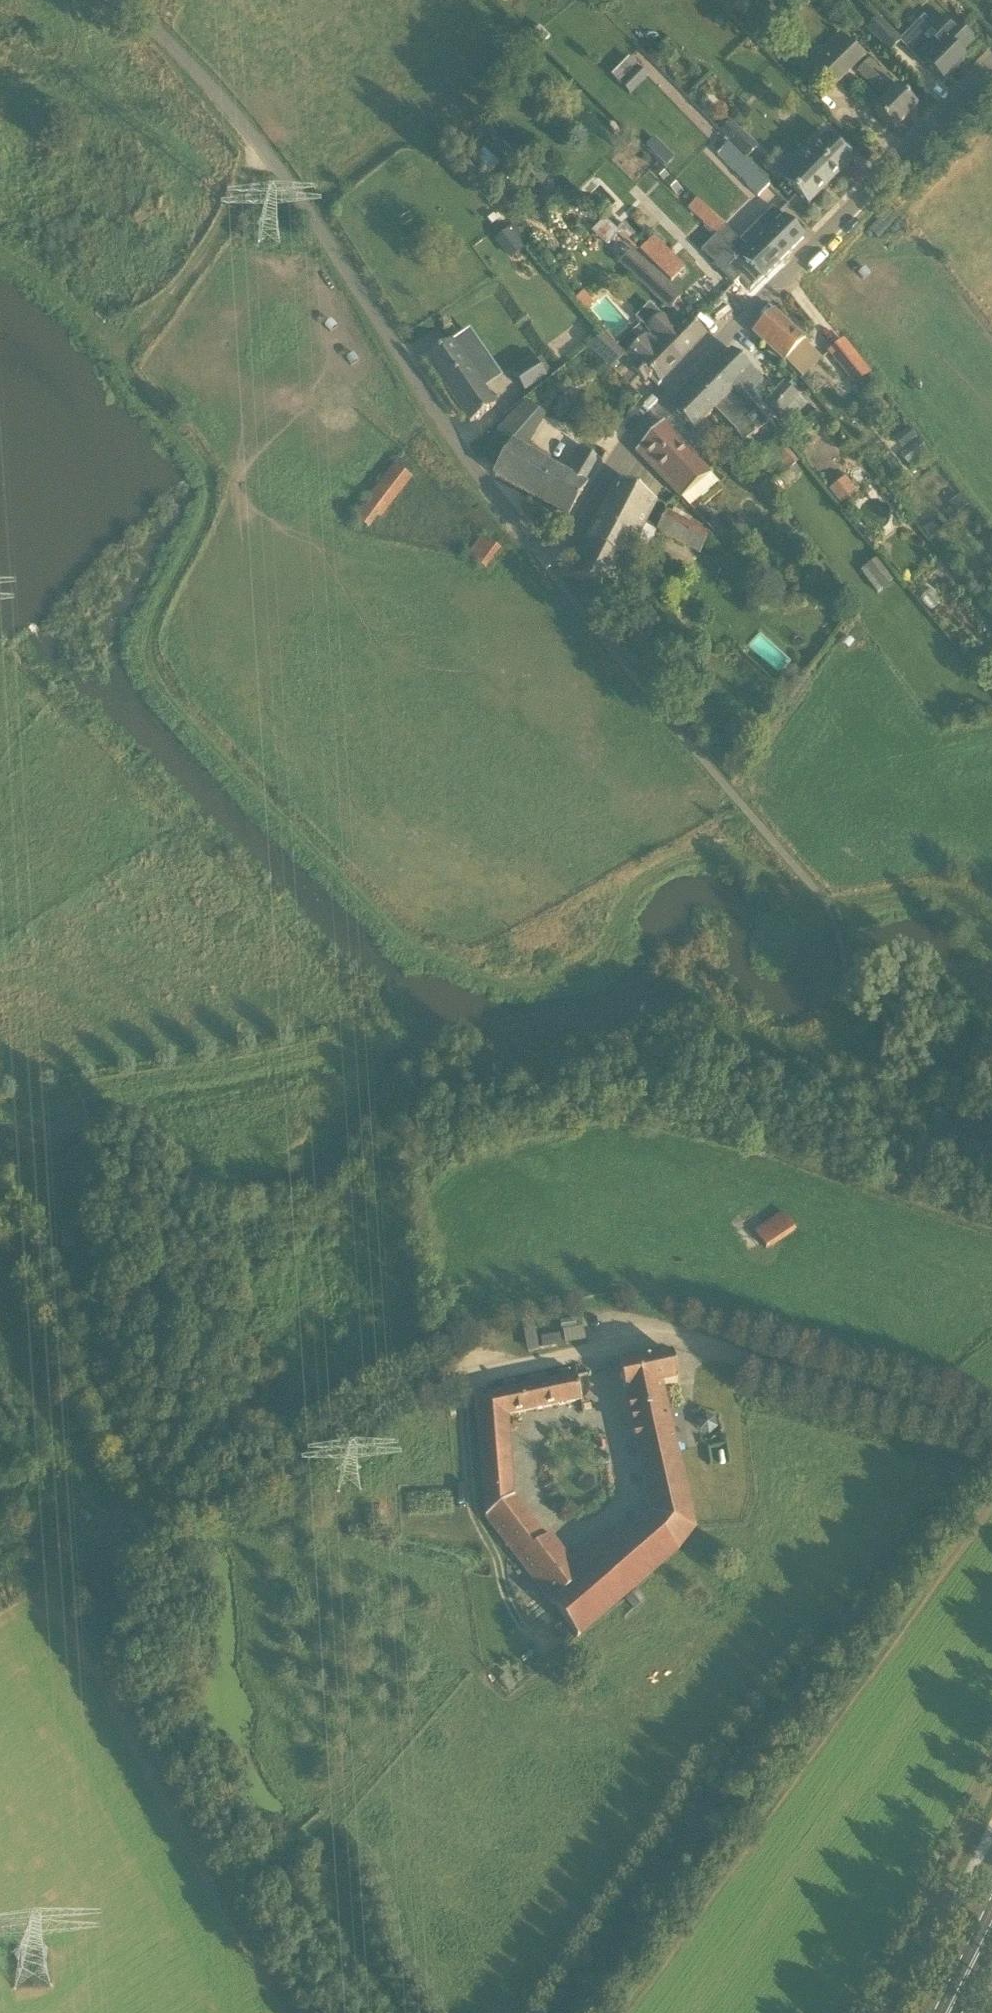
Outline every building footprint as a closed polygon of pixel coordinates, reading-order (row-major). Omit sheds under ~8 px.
[(870,14),(861,23),(890,52),(901,41),(878,18),(876,20),(870,14)] [(914,53),(943,82),(965,59),(963,58),(977,44),(950,17),(935,31),(939,35),(929,46),(925,42),(914,53)] [(831,88),(865,56),(842,32),(808,64),(831,88)] [(894,131),(917,107),(870,60),(859,70),(886,97),(873,109),(894,131)] [(637,67),(620,85),(630,95),(648,77),(637,67)] [(720,131),(747,158),(758,147),(731,120),(720,131)] [(512,177),(523,166),(494,137),(483,148),(512,177)] [(808,204),(851,160),(827,137),(784,181),(808,204)] [(655,138),(646,147),(666,167),(674,158),(655,138)] [(758,197),(771,185),(730,142),(718,154),(758,197)] [(696,199),(688,209),(714,230),(721,222),(722,222),(709,210),(696,199)] [(804,237),(774,207),(741,241),(755,256),(767,244),(780,261),(804,237)] [(592,229),(604,244),(618,232),(606,218),(592,229)] [(755,256),(741,241),(721,222),(714,230),(727,244),(733,250),(732,250),(738,256),(727,267),(750,290),(780,261),(767,244),(755,256)] [(511,230),(495,242),(510,262),(526,249),(511,230)] [(631,251),(620,242),(611,252),(620,262),(670,309),(680,298),(631,251)] [(671,277),(692,257),(680,246),(660,265),(671,277)] [(686,317),(676,328),(650,304),(636,319),(650,332),(649,333),(659,342),(678,365),(705,336),(686,317)] [(803,378),(820,360),(801,342),(804,339),(773,310),(753,331),(803,378)] [(609,365),(623,351),(605,332),(591,345),(609,365)] [(661,382),(678,365),(659,342),(649,333),(643,339),(628,356),(635,363),(632,367),(646,380),(652,374),(661,382)] [(426,358),(470,423),(496,405),(451,341),(426,358)] [(850,379),(844,371),(858,360),(844,341),(831,351),(832,353),(824,360),(843,385),(850,379)] [(760,381),(750,372),(752,370),(731,350),(706,376),(727,395),(732,389),(741,381),(751,391),(760,381)] [(546,375),(536,360),(514,375),(524,390),(546,375)] [(727,395),(706,376),(672,411),(691,429),(713,407),(724,418),(742,399),(732,389),(727,395)] [(788,423),(807,404),(785,382),(766,401),(788,423)] [(568,472),(527,449),(546,414),(527,402),(502,426),(483,459),(495,471),(493,474),(569,518),(602,461),(582,450),(568,472)] [(683,498),(710,476),(663,422),(636,451),(681,495),(683,498)] [(909,427),(893,440),(901,450),(917,437),(909,427)] [(732,436),(719,446),(732,463),(745,454),(732,436)] [(757,458),(773,481),(796,464),(780,442),(757,458)] [(389,460),(354,519),(374,531),(409,472),(389,460)] [(845,477),(830,489),(841,504),(856,492),(845,477)] [(569,576),(608,597),(656,499),(618,480),(569,576)] [(699,551),(709,532),(667,509),(657,529),(699,551)] [(481,532),(467,556),(487,568),(501,544),(481,532)] [(666,664),(670,654),(657,648),(653,657),(666,664)] [(795,1229),(784,1212),(755,1231),(766,1248),(795,1229)] [(526,1349),(538,1348),(535,1321),(523,1323),(526,1349)] [(540,1346),(566,1344),(565,1332),(539,1333),(540,1346)] [(579,1635),(674,1553),(696,1523),(661,1385),(677,1382),(673,1355),(619,1367),(652,1515),(583,1575),(551,1533),(547,1538),(514,1494),(509,1417),(582,1401),(577,1376),(476,1397),(487,1515),(486,1518),(579,1635)]
